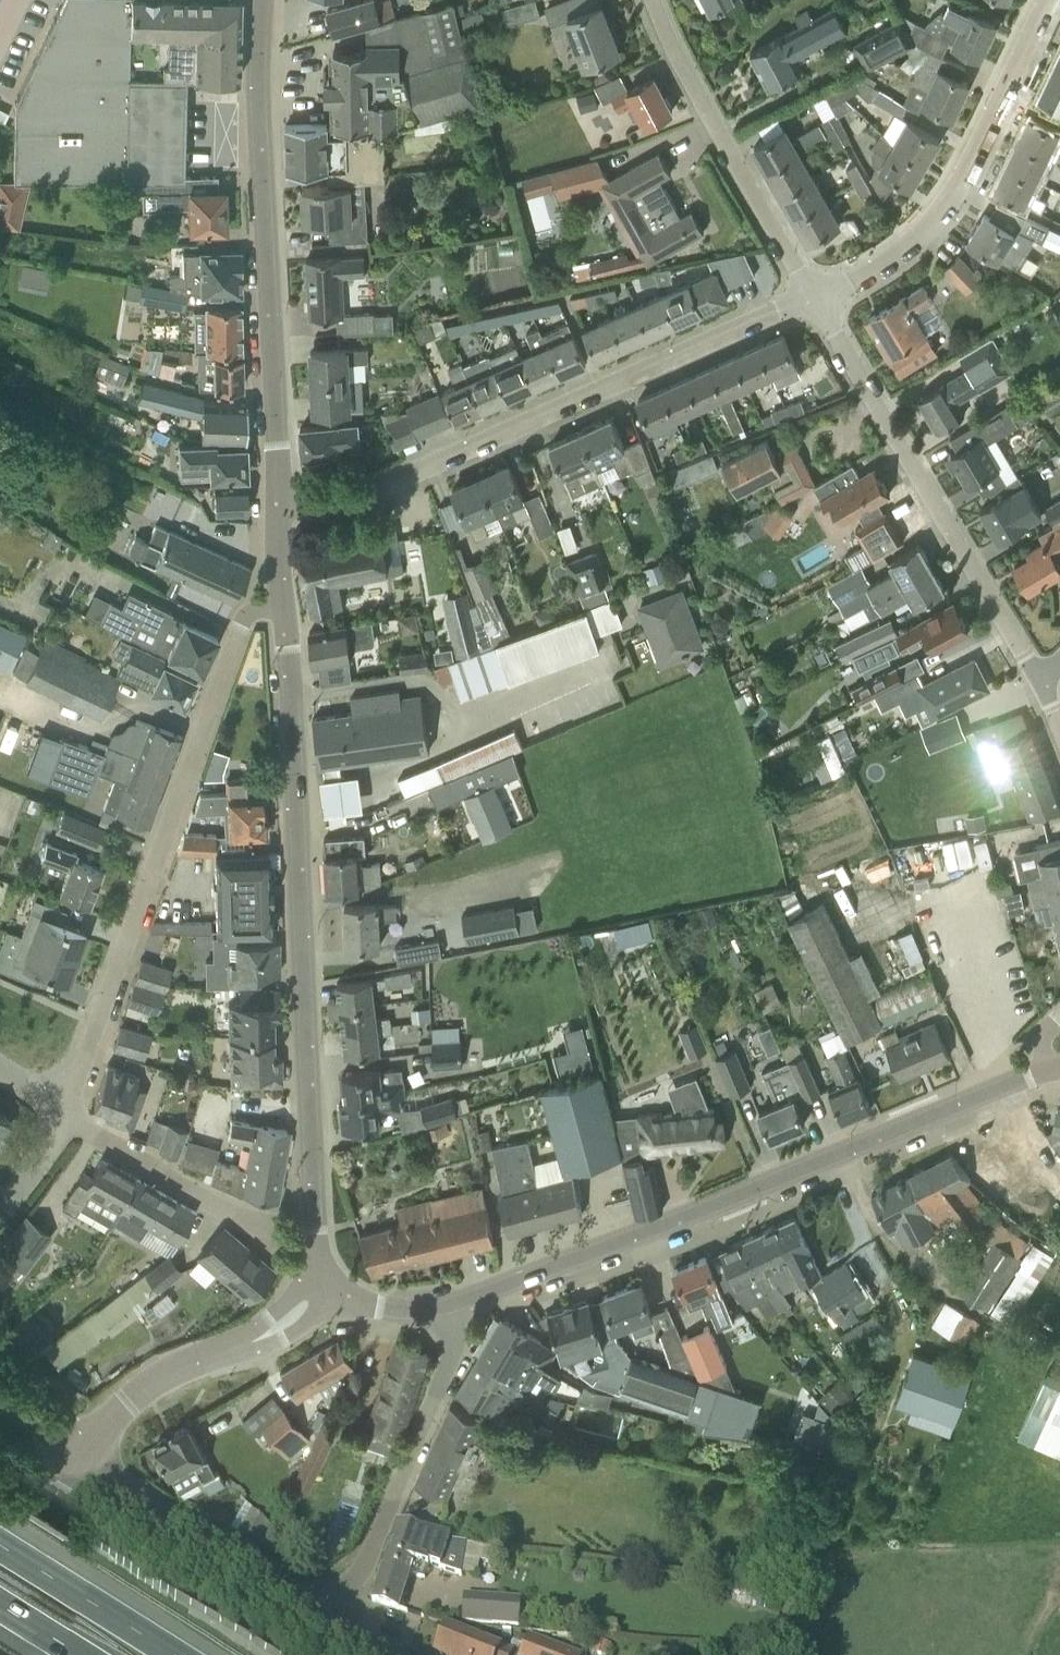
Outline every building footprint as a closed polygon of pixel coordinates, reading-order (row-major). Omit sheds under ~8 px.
[(59,9),(58,9),(14,102),(13,180),(27,179),(126,177),(183,176),(185,77),(238,78),(238,76),(237,76),(239,0),(63,0),(59,9)] [(375,0),(364,0),(327,10),(334,35),(367,26),(382,22),(375,0)] [(502,7),(507,24),(540,14),(536,0),(527,0),(502,7)] [(597,60),(618,52),(597,0),(571,0),(548,9),(553,23),(567,18),(586,64),(597,60)] [(730,0),(706,0),(711,10),(730,0)] [(466,54),(457,17),(454,4),(454,2),(420,10),(382,22),(367,26),(367,50),(334,51),(334,88),(402,89),(402,75),(466,54)] [(995,24),(975,14),(969,11),(968,12),(950,3),(944,16),(936,32),(915,22),(910,32),(917,44),(928,50),(942,56),(948,42),(980,57),(995,24)] [(799,26),(769,42),(750,52),(768,87),(801,70),(795,58),(847,30),(835,6),(812,18),(808,10),(794,17),(799,26)] [(916,44),(902,19),(853,45),(867,71),(916,44)] [(965,67),(942,56),(928,50),(922,62),(916,76),(912,84),(928,92),(923,103),(951,116),(967,83),(960,79),(965,67)] [(479,105),(466,54),(402,75),(402,89),(334,88),(335,128),(335,130),(369,129),(369,133),(383,133),(397,132),(397,129),(415,124),(416,133),(453,128),(452,121),(474,114),(473,107),(479,105)] [(1051,74),(1059,78),(1059,55),(1051,74)] [(872,99),(901,116),(907,107),(873,85),(876,80),(863,74),(858,77),(854,81),(840,88),(846,98),(858,91),(868,101),(872,99)] [(1051,74),(1039,98),(1059,108),(1059,78),(1051,74)] [(645,125),(653,121),(672,111),(654,77),(628,90),(620,75),(596,87),(604,102),(612,98),(619,110),(634,103),(645,125)] [(826,96),(837,114),(838,116),(854,107),(846,98),(840,88),(826,96)] [(594,91),(576,97),(581,111),(598,106),(594,91)] [(824,108),(829,118),(837,114),(826,96),(825,94),(814,100),(819,111),(824,108)] [(837,114),(829,118),(837,131),(845,145),(852,141),(838,116),(837,114)] [(798,153),(827,136),(837,131),(829,118),(820,123),(796,136),(798,140),(792,143),(784,129),(754,146),(768,170),(798,153)] [(1018,142),(1056,160),(1059,151),(1059,132),(1030,118),(1018,142)] [(909,122),(895,145),(924,162),(938,139),(919,127),(909,122)] [(383,146),(383,133),(369,133),(369,129),(335,130),(335,128),(327,128),(327,124),(286,125),(286,148),(383,146)] [(835,150),(845,145),(837,131),(827,136),(835,150)] [(910,186),(924,162),(895,145),(889,142),(882,135),(874,147),(889,156),(881,169),(877,167),(871,177),(872,180),(883,199),(898,179),(910,186)] [(1044,184),(1056,160),(1018,142),(1007,166),(1044,184)] [(328,183),(349,183),(365,183),(385,182),(383,146),(286,148),(287,171),(327,171),(328,183)] [(551,172),(522,180),(527,197),(555,189),(557,196),(602,183),(636,244),(642,254),(647,263),(704,232),(692,210),(681,217),(660,179),(671,173),(659,152),(640,162),(609,179),(597,158),(551,172)] [(811,176),(798,153),(768,170),(781,193),(811,176)] [(854,184),(864,178),(856,164),(846,170),(854,184)] [(995,190),(1015,199),(1041,212),(1046,200),(1038,196),(1044,184),(1007,166),(995,190)] [(225,229),(224,189),(182,190),(183,176),(126,177),(126,193),(158,192),(158,208),(188,207),(189,230),(225,229)] [(781,193),(795,217),(825,200),(811,176),(781,193)] [(864,178),(854,184),(861,197),(871,192),(864,178)] [(27,179),(13,180),(0,180),(0,227),(15,230),(27,179)] [(367,241),(365,185),(302,188),(302,191),(300,192),(301,209),(303,208),(304,223),(337,222),(338,241),(329,241),(329,243),(351,241),(367,241)] [(838,224),(825,200),(795,217),(808,241),(838,224)] [(1025,253),(1033,239),(1042,243),(1049,228),(1025,217),(1018,230),(1015,229),(1013,232),(984,214),(968,240),(998,259),(998,258),(1014,268),(1015,266),(1028,275),(1038,261),(1025,253)] [(184,274),(170,275),(170,287),(186,291),(205,294),(218,294),(240,293),(239,252),(183,253),(184,274)] [(700,278),(671,291),(683,319),(713,306),(729,299),(724,289),(754,275),(745,252),(708,259),(714,271),(700,278)] [(364,257),(341,258),(341,257),(306,259),(309,318),(336,316),(337,335),(375,332),(374,315),(374,313),(344,314),(342,276),(365,274),(364,257)] [(958,257),(945,269),(966,291),(979,279),(958,257)] [(590,261),(573,265),(576,281),(594,277),(630,268),(627,258),(591,266),(590,261)] [(655,273),(639,276),(641,286),(657,282),(655,273)] [(143,282),(139,301),(183,309),(186,291),(170,287),(143,282)] [(890,355),(891,354),(892,356),(891,357),(901,373),(936,352),(911,312),(931,300),(923,285),(868,319),(890,355)] [(616,288),(601,291),(603,301),(618,298),(616,288)] [(585,295),(587,304),(603,301),(601,291),(585,295)] [(654,331),(683,319),(671,291),(642,304),(654,331)] [(559,300),(532,306),(534,317),(563,311),(559,300)] [(626,344),(654,331),(642,304),(613,316),(626,344)] [(206,310),(191,310),(192,349),(206,349),(206,351),(219,351),(240,351),(240,306),(218,306),(206,306),(206,310)] [(532,306),(503,313),(507,323),(534,317),(532,306)] [(503,313),(476,319),(478,329),(507,323),(503,313)] [(392,314),(374,315),(375,332),(393,331),(392,314)] [(626,344),(613,316),(584,329),(596,357),(626,344)] [(478,329),(476,319),(447,325),(450,337),(462,333),(478,329)] [(568,324),(542,336),(559,374),(585,362),(573,334),(568,324)] [(533,385),(559,374),(542,336),(539,329),(526,334),(534,352),(521,358),(533,385)] [(783,335),(758,346),(774,383),(799,372),(783,335)] [(146,346),(140,368),(157,374),(160,361),(162,348),(146,346)] [(516,346),(491,358),(490,359),(507,397),(533,385),(521,358),(516,346)] [(734,357),(746,384),(747,384),(751,393),(774,383),(758,346),(734,357)] [(956,401),(999,375),(981,346),(960,359),(966,369),(917,399),(936,431),(964,414),(956,401)] [(347,380),(346,363),(368,362),(367,348),(311,351),(313,381),(347,380)] [(99,356),(93,373),(122,384),(128,367),(99,356)] [(199,371),(199,388),(241,387),(241,356),(213,356),(213,371),(199,371)] [(490,356),(465,368),(470,380),(469,380),(481,408),(507,397),(490,359),(491,358),(490,356)] [(722,395),(746,384),(734,357),(710,368),(722,395)] [(455,420),(481,408),(469,380),(470,380),(465,368),(462,362),(447,368),(455,387),(442,392),(455,420)] [(698,406),(722,395),(710,368),(686,379),(698,406)] [(662,389),(674,417),(698,406),(686,379),(662,389)] [(349,396),(347,380),(313,381),(315,411),(358,409),(357,396),(349,396)] [(1038,396),(1048,414),(1059,407),(1059,384),(1038,396)] [(244,440),(246,402),(213,401),(158,386),(154,403),(201,416),(200,439),(244,440)] [(679,428),(674,417),(662,389),(638,400),(654,438),(679,428)] [(439,394),(424,402),(436,429),(451,422),(439,394)] [(721,405),(728,422),(739,417),(731,400),(721,405)] [(800,400),(786,406),(790,416),(804,411),(800,400)] [(424,402),(405,411),(417,437),(436,429),(424,402)] [(998,467),(984,444),(1018,424),(1006,405),(950,438),(958,451),(950,456),(968,485),(998,467)] [(775,422),(790,416),(786,406),(771,412),(775,422)] [(395,447),(417,437),(405,411),(380,413),(395,447)] [(303,456),(360,450),(357,416),(319,419),(320,425),(300,427),(303,456)] [(611,417),(580,431),(594,461),(599,471),(614,464),(619,475),(633,469),(635,474),(651,467),(641,440),(624,447),(611,417)] [(728,422),(736,438),(747,433),(739,417),(728,422)] [(580,431),(549,445),(572,496),(603,482),(599,471),(594,461),(580,431)] [(702,440),(687,446),(692,456),(706,451),(702,440)] [(814,482),(794,445),(773,456),(767,440),(722,462),(737,493),(769,476),(780,499),(814,482)] [(212,477),(224,476),(246,475),(245,471),(248,468),(247,462),(245,460),(244,446),(216,447),(215,442),(177,444),(178,463),(179,463),(180,479),(200,477),(212,477)] [(678,462),(692,456),(687,446),(673,451),(678,462)] [(675,484),(718,472),(714,456),(671,467),(675,484)] [(508,463),(480,476),(496,510),(502,527),(518,520),(529,515),(531,514),(517,483),(508,463)] [(834,509),(842,523),(889,494),(874,467),(859,476),(852,464),(813,487),(828,513),(834,509)] [(1041,513),(1018,475),(989,492),(994,500),(981,508),(998,538),(1027,522),(1026,521),(1041,513)] [(480,476),(452,488),(461,508),(475,539),(488,533),(502,527),(496,510),(480,476)] [(247,512),(246,483),(213,485),(214,513),(247,512)] [(1044,507),(1054,524),(1059,520),(1059,498),(1044,507)] [(779,507),(768,522),(782,532),(793,517),(779,507)] [(531,514),(529,515),(539,537),(555,530),(546,508),(531,514)] [(864,544),(845,555),(854,570),(873,559),(903,541),(885,512),(855,529),(864,544)] [(1039,533),(1043,541),(1027,551),(1030,555),(1014,565),(1028,589),(1059,570),(1059,567),(1054,557),(1059,554),(1059,521),(1039,533)] [(135,535),(135,536),(242,584),(249,567),(168,529),(156,523),(148,541),(135,535)] [(298,545),(311,614),(341,608),(338,595),(333,596),(331,586),(404,572),(400,547),(396,526),(298,545)] [(234,602),(242,584),(135,536),(128,552),(214,593),(234,602)] [(863,605),(932,566),(919,544),(888,562),(894,572),(873,585),(861,566),(827,586),(844,616),(863,605)] [(454,548),(477,608),(491,645),(510,636),(492,590),(496,588),(483,559),(469,566),(461,546),(454,548)] [(608,582),(597,550),(568,561),(579,592),(608,582)] [(914,606),(945,589),(932,566),(863,605),(864,606),(870,618),(881,611),(882,613),(909,598),(914,606)] [(171,579),(165,593),(174,597),(180,583),(171,579)] [(704,647),(683,591),(640,607),(649,630),(655,628),(667,660),(682,654),(683,656),(704,647)] [(217,637),(170,615),(172,611),(133,592),(126,607),(109,600),(99,622),(111,628),(110,628),(201,671),(217,637)] [(613,599),(574,614),(589,650),(599,646),(595,634),(623,624),(613,599)] [(765,604),(757,607),(761,616),(769,612),(765,604)] [(930,635),(936,647),(968,630),(953,604),(898,635),(898,636),(853,657),(860,671),(872,665),(873,669),(889,661),(888,658),(899,652),(899,651),(906,647),(906,649),(930,635)] [(481,650),(491,645),(477,608),(471,610),(447,617),(455,657),(481,650)] [(456,660),(448,663),(454,680),(455,683),(459,692),(461,698),(589,650),(574,614),(542,627),(456,660)] [(891,620),(836,646),(843,662),(853,657),(898,636),(898,635),(891,620)] [(309,631),(313,666),(351,662),(349,647),(371,644),(367,621),(309,631)] [(6,669),(24,634),(0,622),(0,666),(6,669)] [(195,678),(175,669),(175,668),(169,665),(171,660),(131,641),(122,659),(123,660),(117,672),(182,704),(184,701),(188,701),(191,694),(189,690),(195,678)] [(24,645),(11,672),(99,715),(112,692),(76,675),(83,661),(42,642),(35,649),(24,645)] [(430,669),(424,651),(398,654),(401,673),(430,669)] [(934,714),(987,687),(973,660),(924,685),(917,672),(903,680),(904,681),(874,696),(878,703),(900,692),(910,712),(928,703),(934,714)] [(118,678),(83,661),(76,675),(112,692),(118,678)] [(874,696),(904,681),(903,680),(896,665),(851,687),(859,703),(874,696)] [(353,713),(312,719),(319,765),(429,749),(420,695),(400,698),(399,690),(350,697),(353,713)] [(957,712),(919,727),(929,752),(966,737),(957,712)] [(102,752),(60,737),(59,741),(165,781),(182,736),(135,719),(123,751),(105,744),(102,752)] [(456,776),(488,762),(512,752),(521,748),(513,729),(437,763),(398,779),(405,796),(428,787),(456,776)] [(844,729),(829,737),(840,758),(845,756),(848,762),(858,756),(844,729)] [(1035,729),(1000,742),(1029,818),(1059,806),(1059,794),(1035,729)] [(149,825),(165,781),(59,741),(44,779),(87,795),(95,771),(114,778),(103,808),(149,825)] [(512,827),(493,784),(519,773),(512,752),(488,762),(456,776),(483,840),(512,827)] [(358,770),(319,773),(323,808),(361,804),(358,770)] [(249,835),(265,834),(265,818),(262,818),(262,809),(264,807),(264,802),(261,800),(261,796),(247,797),(246,778),(226,779),(227,792),(199,793),(193,812),(212,811),(222,811),(223,835),(215,835),(183,833),(177,851),(213,853),(213,852),(214,853),(237,853),(250,852),(249,835)] [(60,829),(84,838),(90,823),(65,814),(60,829)] [(983,814),(965,817),(968,832),(986,828),(983,814)] [(382,882),(381,864),(362,865),(361,854),(366,853),(365,836),(324,838),(325,860),(323,860),(323,870),(326,870),(326,878),(324,878),(325,888),(327,888),(327,892),(349,891),(363,889),(382,882)] [(1013,852),(1020,879),(1026,877),(1029,889),(1045,885),(1046,890),(1050,889),(1052,894),(1059,892),(1059,837),(1036,842),(1037,846),(1013,852)] [(102,869),(74,859),(76,852),(46,841),(40,857),(69,867),(59,895),(89,906),(102,869)] [(271,886),(271,882),(268,882),(268,876),(273,876),(273,865),(268,865),(268,852),(250,852),(237,853),(214,853),(215,883),(213,883),(213,901),(215,900),(216,931),(271,929),(272,923),(276,923),(276,912),(271,912),(271,906),(269,906),(268,899),(271,899),(271,895),(273,895),(273,886),(271,886)] [(957,887),(950,855),(941,857),(947,889),(957,887)] [(1029,889),(1034,910),(1037,925),(1053,921),(1056,931),(1059,950),(1059,892),(1052,894),(1050,889),(1046,890),(1045,885),(1029,889)] [(849,957),(823,903),(804,912),(794,887),(773,892),(845,1039),(881,1022),(868,996),(881,990),(862,951),(849,957)] [(1023,906),(1018,891),(1003,895),(1007,910),(1023,906)] [(55,920),(60,908),(34,898),(20,935),(80,957),(87,938),(82,937),(85,931),(55,920)] [(377,906),(377,904),(344,906),(346,947),(380,946),(379,920),(397,919),(396,905),(377,906)] [(466,942),(519,931),(514,906),(461,916),(466,942)] [(648,919),(631,923),(636,942),(653,938),(648,919)] [(190,932),(200,932),(200,922),(190,923),(190,932)] [(210,922),(200,922),(200,932),(210,932),(210,922)] [(169,931),(179,931),(179,923),(169,923),(169,931)] [(190,923),(179,923),(179,931),(190,932),(190,923)] [(897,933),(909,970),(928,964),(916,927),(897,933)] [(73,975),(80,957),(20,935),(7,972),(32,981),(37,969),(67,980),(69,974),(73,975)] [(260,973),(279,973),(278,940),(236,941),(236,936),(213,937),(213,960),(205,960),(205,987),(260,986),(260,973)] [(438,938),(395,947),(398,963),(442,954),(438,938)] [(140,959),(133,980),(164,990),(170,969),(140,959)] [(387,983),(418,982),(417,970),(387,971),(387,983)] [(328,1000),(329,1008),(375,1003),(373,987),(386,986),(386,977),(336,983),(338,999),(328,1000)] [(157,1012),(164,990),(133,980),(126,1003),(157,1012)] [(280,1018),(279,990),(239,991),(240,1002),(229,1003),(230,1036),(272,1035),(272,1018),(280,1018)] [(377,1018),(375,1003),(329,1008),(330,1016),(341,1015),(342,1030),(391,1025),(390,1016),(377,1018)] [(898,1078),(949,1056),(934,1022),(900,1037),(901,1041),(886,1048),(898,1078)] [(696,1023),(679,1030),(686,1048),(703,1041),(696,1023)] [(400,1024),(391,1025),(342,1030),(345,1054),(380,1050),(378,1035),(392,1033),(392,1032),(401,1031),(400,1024)] [(761,1028),(768,1053),(781,1049),(774,1024),(761,1028)] [(143,1056),(150,1034),(119,1025),(112,1047),(143,1056)] [(242,1073),(242,1085),(281,1084),(281,1057),(273,1057),(272,1039),(230,1040),(230,1074),(242,1073)] [(464,1065),(462,1041),(433,1043),(435,1067),(464,1065)] [(751,1087),(735,1049),(715,1057),(731,1095),(751,1087)] [(842,1121),(871,1108),(857,1076),(855,1077),(843,1049),(827,1056),(839,1084),(828,1089),(842,1121)] [(805,1099),(820,1092),(803,1054),(789,1060),(803,1093),(805,1099)] [(804,1124),(792,1097),(803,1093),(789,1060),(761,1072),(775,1104),(758,1112),(772,1144),(787,1138),(785,1132),(804,1124)] [(135,1084),(138,1075),(107,1064),(92,1105),(108,1111),(105,1118),(132,1128),(146,1089),(135,1084)] [(342,1073),(345,1101),(400,1095),(401,1096),(406,1096),(404,1080),(403,1080),(402,1068),(381,1070),(381,1069),(342,1073)] [(621,1156),(599,1074),(541,1090),(562,1172),(621,1156)] [(641,1154),(725,1145),(722,1123),(715,1123),(713,1107),(709,1107),(696,1076),(683,1081),(676,1096),(681,1110),(613,1118),(621,1153),(630,1193),(630,1195),(636,1216),(663,1209),(652,1164),(644,1166),(641,1154)] [(402,1110),(401,1096),(400,1095),(345,1101),(340,1101),(343,1130),(381,1126),(380,1112),(402,1110)] [(458,1115),(457,1112),(462,1111),(459,1098),(453,1100),(453,1097),(421,1107),(426,1124),(458,1115)] [(12,1123),(0,1113),(0,1136),(12,1123)] [(240,1193),(278,1201),(289,1134),(286,1130),(231,1119),(228,1138),(250,1142),(245,1167),(214,1161),(209,1180),(240,1193)] [(988,1153),(970,1165),(981,1183),(989,1178),(1001,1197),(1005,1194),(1004,1193),(1008,1190),(1011,1195),(1029,1184),(1019,1169),(1037,1158),(1023,1136),(1025,1135),(1023,1131),(1021,1133),(1013,1121),(1010,1124),(1008,1120),(993,1130),(995,1133),(991,1135),(997,1144),(993,1146),(994,1148),(990,1150),(989,1149),(986,1151),(988,1153)] [(158,1149),(176,1156),(186,1129),(168,1122),(158,1149)] [(183,1161),(210,1169),(218,1144),(191,1136),(183,1161)] [(537,1184),(527,1139),(492,1147),(502,1194),(498,1195),(508,1234),(554,1221),(543,1182),(537,1184)] [(1045,1161),(1059,1181),(1059,1160),(1055,1153),(1045,1161)] [(964,1182),(970,1179),(950,1154),(871,1194),(890,1230),(895,1228),(904,1245),(925,1233),(942,1225),(956,1243),(966,1235),(965,1233),(971,1229),(990,1245),(960,1293),(990,1309),(1023,1258),(1019,1256),(1029,1242),(990,1214),(964,1182)] [(112,1223),(138,1179),(101,1157),(90,1176),(83,1171),(62,1207),(75,1214),(82,1202),(95,1210),(93,1215),(111,1225),(112,1223)] [(548,1181),(543,1182),(554,1221),(582,1214),(571,1175),(548,1181)] [(195,1211),(138,1179),(112,1223),(139,1240),(146,1227),(176,1244),(195,1211)] [(372,1273),(493,1242),(488,1221),(489,1221),(485,1201),(435,1214),(432,1200),(397,1209),(400,1223),(380,1228),(359,1235),(372,1273)] [(50,1235),(25,1215),(0,1249),(0,1251),(24,1269),(50,1235)] [(794,1284),(820,1273),(794,1217),(769,1228),(784,1261),(794,1284)] [(273,1270),(224,1228),(199,1256),(248,1299),(273,1270)] [(769,1228),(745,1240),(760,1272),(769,1293),(780,1309),(790,1303),(781,1290),(794,1284),(784,1261),(769,1228)] [(766,1317),(780,1309),(769,1293),(760,1272),(745,1240),(720,1251),(727,1268),(718,1273),(725,1287),(727,1286),(747,1308),(756,1301),(766,1317)] [(1035,1258),(1046,1265),(1051,1258),(1050,1258),(1052,1255),(1043,1249),(1041,1252),(1039,1251),(1035,1258)] [(168,1253),(142,1274),(156,1292),(182,1272),(168,1253)] [(715,1318),(729,1312),(705,1257),(674,1270),(689,1308),(708,1301),(715,1318)] [(846,1261),(811,1282),(837,1323),(842,1321),(844,1325),(858,1316),(856,1312),(871,1303),(846,1261)] [(639,1282),(602,1295),(614,1329),(630,1323),(634,1335),(656,1327),(639,1282)] [(932,1319),(942,1302),(931,1295),(921,1313),(932,1319)] [(589,1299),(547,1312),(551,1324),(554,1333),(562,1357),(592,1381),(683,1414),(705,1422),(703,1430),(747,1439),(760,1399),(737,1391),(701,1379),(673,1371),(632,1359),(629,1358),(625,1351),(600,1359),(595,1345),(603,1343),(596,1320),(589,1299)] [(981,1321),(946,1302),(933,1325),(964,1342),(972,1329),(976,1331),(981,1321)] [(877,1311),(842,1332),(851,1348),(886,1327),(877,1311)] [(52,1335),(40,1323),(28,1312),(7,1335),(32,1357),(33,1359),(47,1347),(44,1344),(52,1335)] [(502,1317),(477,1358),(516,1381),(518,1382),(520,1379),(549,1392),(565,1396),(589,1401),(595,1391),(549,1363),(535,1355),(543,1342),(520,1328),(502,1317)] [(701,1379),(700,1377),(681,1338),(675,1324),(659,1331),(673,1371),(701,1379)] [(681,1338),(700,1377),(726,1365),(708,1326),(681,1338)] [(342,1372),(352,1366),(338,1343),(333,1341),(282,1371),(297,1398),(319,1385),(327,1399),(350,1386),(342,1372)] [(427,1353),(396,1343),(389,1364),(363,1445),(394,1455),(427,1353)] [(901,1388),(896,1402),(912,1407),(954,1421),(971,1372),(970,1372),(913,1352),(901,1388)] [(477,1358),(456,1393),(475,1404),(485,1410),(493,1415),(500,1419),(501,1418),(513,1398),(508,1395),(516,1381),(477,1358)] [(1030,1433),(1039,1436),(1036,1445),(1059,1453),(1059,1380),(1049,1376),(1030,1433)] [(520,1379),(518,1382),(558,1407),(565,1396),(549,1392),(520,1379)] [(415,1483),(446,1497),(482,1419),(451,1405),(415,1483)] [(310,1439),(284,1408),(253,1433),(271,1455),(280,1448),(282,1450),(273,1457),(283,1469),(293,1461),(290,1456),(310,1439)] [(803,1413),(793,1442),(801,1443),(827,1447),(835,1422),(803,1413)] [(180,1490),(203,1478),(205,1481),(215,1475),(188,1424),(172,1433),(173,1435),(167,1438),(164,1437),(158,1440),(158,1443),(155,1445),(172,1476),(173,1476),(180,1490)] [(316,1476),(336,1431),(321,1425),(301,1469),(316,1476)] [(539,1431),(538,1432),(550,1437),(551,1435),(552,1431),(541,1426),(539,1431)] [(851,1490),(866,1444),(859,1442),(858,1445),(836,1439),(824,1481),(851,1490)] [(271,1527),(252,1510),(238,1535),(260,1547),(271,1527)] [(461,1576),(467,1543),(450,1541),(451,1537),(396,1523),(387,1553),(428,1566),(428,1565),(461,1576)] [(398,1609),(410,1575),(424,1579),(428,1566),(387,1553),(371,1600),(398,1609)] [(518,1626),(521,1598),(487,1596),(485,1623),(518,1626)] [(446,1627),(435,1654),(438,1654),(515,1654),(446,1627)] [(584,1653),(528,1633),(520,1654),(583,1654),(584,1653)]
